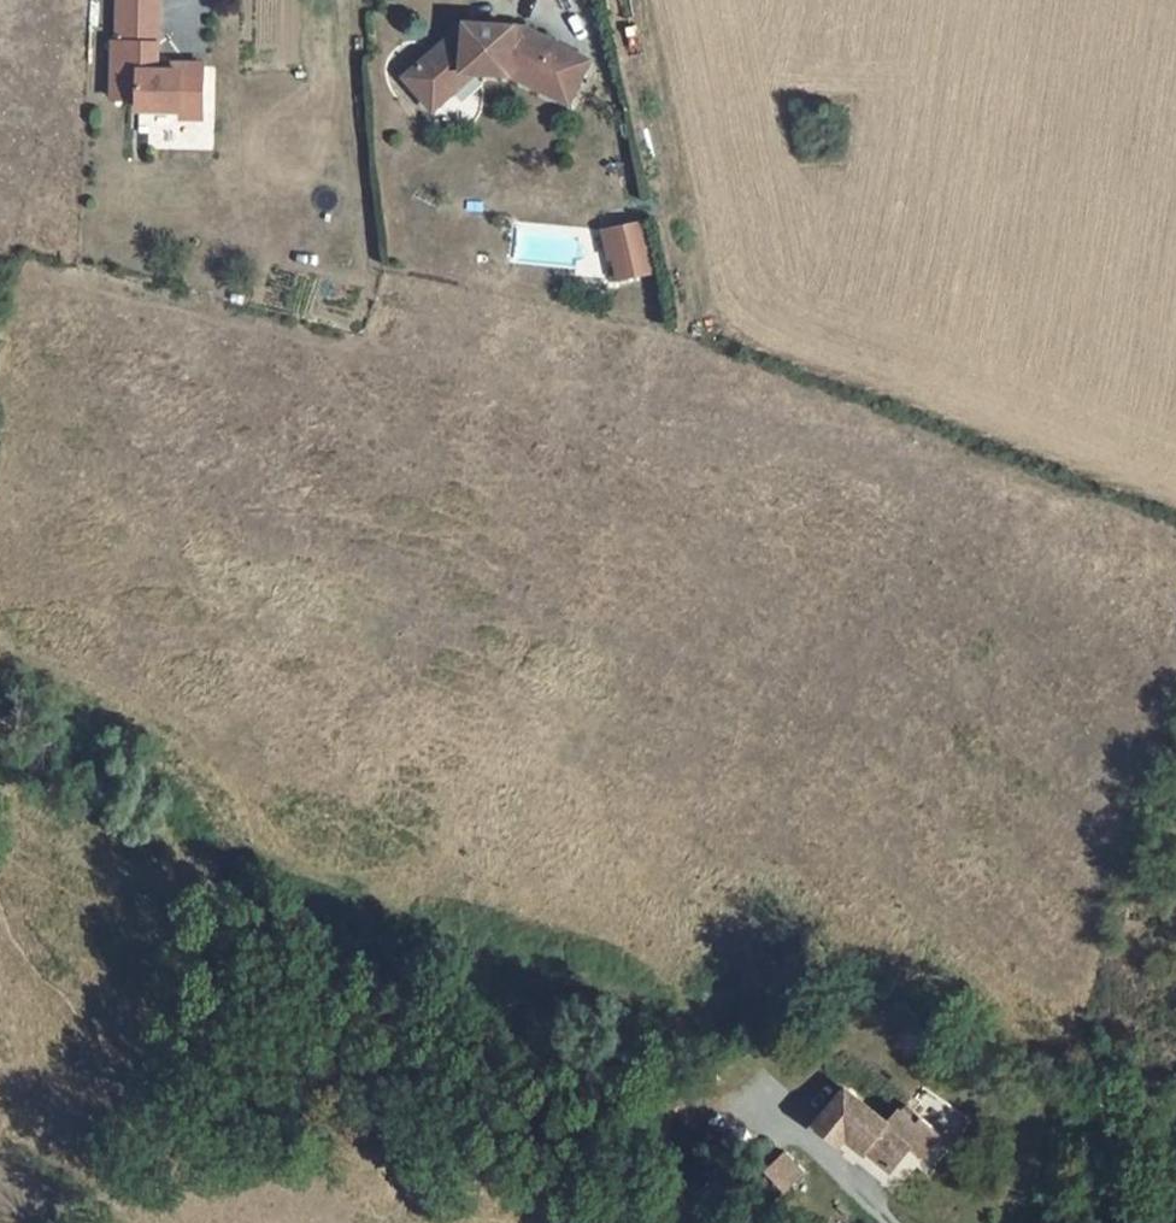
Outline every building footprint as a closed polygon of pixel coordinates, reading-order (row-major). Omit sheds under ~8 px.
[(119,40),(119,96),(145,97),(145,107),(183,108),(183,95),(208,95),(209,62),(162,60),(162,0),(125,0),(126,39),(119,40)] [(397,68),(417,97),(457,68),(506,73),(560,110),(587,70),(523,28),(463,21),(397,68)] [(649,272),(639,224),(606,230),(615,279),(649,272)] [(919,1128),(937,1102),(915,1089),(895,1112),(850,1083),(823,1120),(870,1152),(876,1144),(906,1164),(926,1135),(919,1128)] [(813,1162),(794,1147),(772,1166),(793,1182),(813,1162)]
